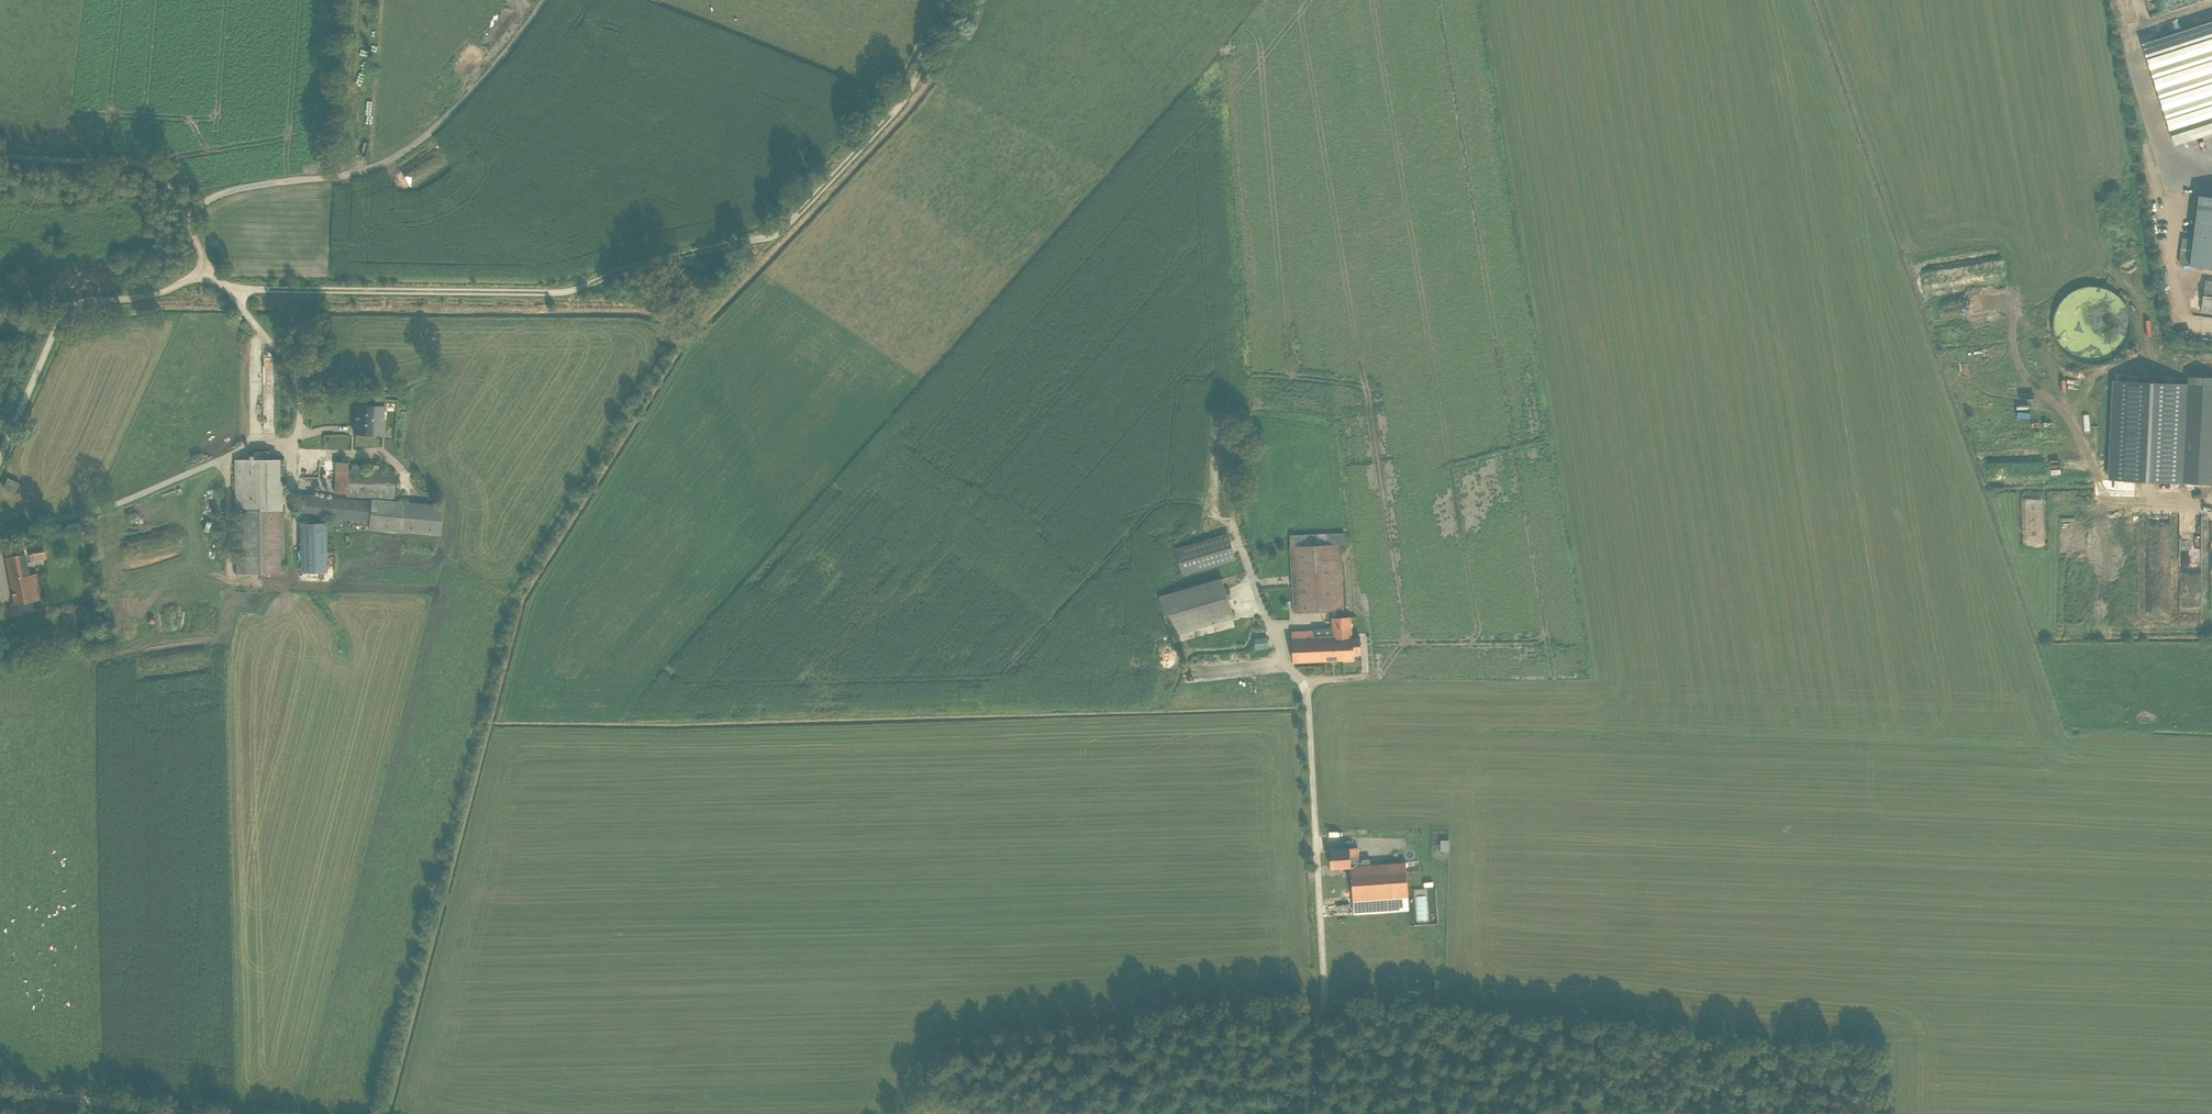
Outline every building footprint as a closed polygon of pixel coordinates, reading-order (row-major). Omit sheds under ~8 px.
[(2211,128),(2211,27),(2144,49),(2173,140),(2211,128)] [(2198,194),(2190,247),(2180,246),(2178,263),(2211,268),(2211,196),(2198,194)] [(2205,279),(2200,311),(2211,312),(2211,280),(2205,279)] [(2211,484),(2211,460),(2211,377),(2186,375),(2186,382),(2112,378),(2106,479),(2211,484)] [(355,437),(383,437),(383,401),(355,401),(355,437)] [(256,411),(256,431),(264,431),(265,412),(256,411)] [(22,459),(24,447),(14,445),(12,458),(22,459)] [(235,575),(283,574),(281,462),(269,462),(269,453),(252,453),(253,461),(232,462),(235,575)] [(368,533),(441,538),(443,507),(392,503),(394,473),(363,471),(363,466),(337,464),(334,498),(301,495),(299,519),(368,524),(368,533)] [(7,493),(13,482),(0,476),(0,490),(7,493)] [(2175,520),(2174,607),(2192,607),(2192,520),(2175,520)] [(301,574),(326,574),(326,526),(301,526),(301,574)] [(1184,575),(1236,559),(1228,533),(1175,548),(1184,575)] [(1332,611),(1343,610),(1339,536),(1291,538),(1293,613),(1332,611)] [(33,563),(44,560),(41,547),(29,550),(33,563)] [(15,606),(42,601),(38,580),(31,581),(25,550),(4,554),(15,606)] [(1171,636),(1233,617),(1222,578),(1159,596),(1171,636)] [(2125,592),(2122,592),(2123,587),(2111,586),(2111,598),(2118,598),(2118,604),(2124,605),(2125,592)] [(1293,662),(1343,660),(1342,617),(1344,617),(1343,610),(1332,611),(1332,618),(1331,618),(1332,628),(1313,628),(1313,630),(1292,631),(1293,662)] [(1354,660),(1354,654),(1361,654),(1360,637),(1352,637),(1351,617),(1344,617),(1342,617),(1343,660),(1343,661),(1354,660)] [(1255,649),(1269,648),(1267,630),(1253,631),(1255,649)] [(1351,867),(1360,867),(1359,862),(1358,848),(1330,850),(1331,869),(1351,867)] [(1359,862),(1360,867),(1351,867),(1354,914),(1408,911),(1405,863),(1370,865),(1370,859),(1361,860),(1361,862),(1359,862)]
